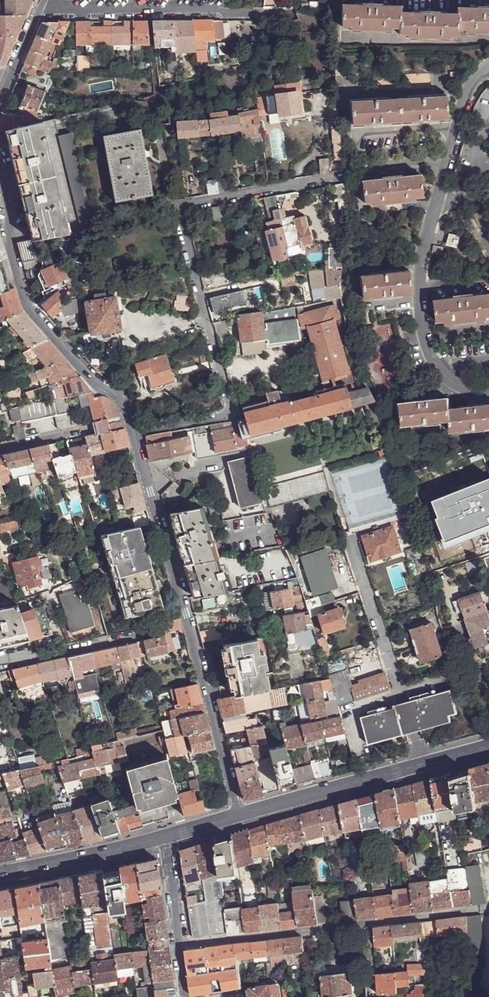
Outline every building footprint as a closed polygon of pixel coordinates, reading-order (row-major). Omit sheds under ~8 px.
[(7,16),(26,16),(30,7),(33,0),(6,0),(7,16)] [(330,0),(322,0),(320,0),(320,11),(331,10),(330,0)] [(485,4),(485,5),(484,5),(484,7),(458,6),(458,13),(435,12),(435,10),(433,10),(433,9),(428,9),(428,10),(426,10),(426,12),(402,11),(402,5),(377,4),(377,3),(376,3),(376,2),(370,2),(370,3),(368,3),(369,4),(343,3),(342,25),(351,25),(360,26),(360,29),(384,29),(385,26),(393,26),(400,27),(400,32),(409,33),(417,33),(417,36),(442,37),(442,34),(451,34),(459,34),(460,28),(467,28),(475,28),(475,32),(488,32),(488,4),(485,4)] [(18,36),(22,25),(26,16),(7,16),(0,16),(0,38),(18,36)] [(223,20),(212,21),(193,21),(196,52),(199,79),(206,77),(204,65),(208,65),(206,52),(207,52),(207,45),(203,45),(203,40),(224,39),(223,20)] [(115,22),(113,22),(113,44),(113,45),(134,44),(134,21),(124,21),(124,27),(119,27),(115,27),(115,22)] [(141,21),(134,21),(134,44),(150,44),(148,21),(141,21)] [(163,21),(153,21),(156,45),(172,46),(173,52),(176,52),(173,21),(163,21)] [(183,21),(173,21),(176,52),(176,53),(196,52),(193,21),(183,21)] [(39,31),(37,36),(52,41),(59,44),(60,44),(69,22),(42,22),(39,31)] [(91,45),(113,44),(113,22),(110,22),(104,22),(104,27),(98,27),(94,27),(93,22),(77,22),(77,45),(91,45)] [(0,66),(6,65),(13,48),(18,36),(0,38),(0,66)] [(52,41),(37,36),(32,46),(31,50),(46,55),(52,41)] [(219,54),(227,54),(226,44),(218,45),(219,54)] [(54,61),(45,59),(46,55),(31,50),(28,56),(25,63),(30,65),(40,69),(49,72),(54,61)] [(91,55),(79,55),(78,71),(91,71),(91,55)] [(27,71),(30,65),(25,63),(21,71),(26,73),(27,71)] [(39,72),(40,69),(30,65),(27,71),(35,74),(39,72)] [(270,116),(269,114),(280,113),(280,115),(301,112),(297,84),(273,87),(274,96),(257,98),(258,107),(258,110),(258,111),(259,118),(270,116)] [(13,129),(43,122),(41,113),(33,115),(35,110),(38,110),(45,91),(29,85),(20,107),(21,107),(18,115),(14,115),(12,114),(12,115),(13,129)] [(352,99),(353,122),(373,121),(373,123),(374,123),(374,124),(378,124),(380,123),(382,122),(382,121),(420,119),(420,120),(421,120),(422,121),(426,121),(428,121),(428,120),(429,120),(429,119),(449,118),(448,94),(352,99)] [(3,114),(12,115),(12,114),(14,115),(16,105),(8,102),(3,114)] [(255,125),(260,124),(259,118),(258,111),(258,110),(258,107),(255,108),(256,110),(239,114),(239,115),(220,118),(219,115),(209,117),(210,121),(212,135),(224,133),(242,130),(241,123),(248,121),(248,119),(254,118),(255,125)] [(13,129),(12,115),(3,114),(0,120),(0,131),(9,130),(13,129)] [(342,150),(339,114),(331,115),(333,143),(335,144),(335,151),(342,150)] [(178,138),(212,135),(210,121),(196,121),(196,119),(186,120),(186,117),(170,118),(170,124),(177,123),(178,138)] [(37,240),(82,231),(96,229),(73,133),(59,136),(55,119),(50,120),(43,122),(13,129),(9,130),(13,147),(35,239),(37,240)] [(243,137),(242,130),(224,133),(226,140),(243,137)] [(139,132),(106,138),(118,198),(150,193),(139,132)] [(332,157),(329,157),(319,160),(320,174),(330,173),(332,157)] [(423,195),(421,174),(396,177),(395,175),(394,174),(391,174),(387,175),(387,176),(386,176),(387,178),(362,180),(365,203),(374,202),(374,205),(415,200),(415,197),(423,195)] [(220,193),(230,191),(229,178),(218,180),(220,193)] [(209,195),(220,193),(218,180),(207,182),(209,195)] [(344,183),(333,185),(334,202),(338,201),(339,212),(346,211),(344,183)] [(286,217),(283,205),(285,199),(291,198),(290,193),(275,196),(291,256),(303,253),(301,247),(313,244),(309,226),(308,226),(305,216),(296,218),(295,215),(286,217)] [(262,223),(264,231),(266,230),(272,252),(274,260),(291,256),(275,196),(264,198),(270,221),(262,223)] [(239,203),(210,208),(213,224),(228,221),(226,210),(240,208),(239,203)] [(471,219),(464,222),(467,229),(471,235),(477,231),(476,230),(471,219)] [(262,254),(272,252),(266,230),(264,231),(259,232),(259,233),(256,234),(262,254)] [(452,234),(449,244),(448,247),(451,248),(452,244),(458,246),(460,236),(452,234)] [(18,243),(23,262),(36,260),(31,240),(18,243)] [(342,269),(345,241),(330,244),(332,269),(342,269)] [(8,281),(6,272),(2,258),(0,258),(0,291),(1,291),(10,288),(8,281)] [(51,261),(46,263),(48,269),(42,271),(46,280),(49,286),(66,278),(59,264),(54,266),(51,261)] [(340,285),(342,269),(332,269),(326,270),(328,287),(325,288),(327,299),(342,296),(340,285)] [(328,287),(326,270),(311,272),(314,289),(325,288),(328,287)] [(361,276),(363,299),(384,296),(384,298),(392,297),(392,295),(412,293),(410,270),(361,276)] [(295,274),(283,275),(285,286),(297,284),(295,274)] [(1,291),(5,305),(0,307),(0,310),(2,319),(7,317),(23,311),(21,308),(18,298),(15,287),(10,288),(1,291)] [(244,291),(213,298),(217,315),(228,312),(227,307),(232,306),(248,305),(244,291)] [(63,298),(61,294),(59,292),(50,299),(42,305),(50,315),(52,317),(58,312),(61,309),(57,304),(62,300),(64,299),(63,298)] [(116,297),(106,298),(105,293),(103,293),(97,294),(95,294),(96,300),(86,302),(92,334),(96,333),(103,332),(104,337),(111,336),(110,331),(121,329),(116,297)] [(190,311),(192,295),(186,295),(179,294),(179,296),(178,310),(190,311)] [(470,296),(470,295),(466,295),(462,295),(462,297),(436,300),(439,322),(447,321),(455,320),(456,323),(481,321),(480,318),(488,317),(488,295),(470,296)] [(80,297),(62,300),(57,304),(61,309),(58,312),(64,311),(64,313),(82,310),(80,297)] [(342,377),(352,375),(351,372),(349,372),(335,320),(340,319),(336,305),(300,314),(304,328),(308,327),(324,382),(340,379),(342,377)] [(258,312),(239,315),(239,319),(240,323),(242,344),(244,355),(268,352),(266,340),(269,340),(269,342),(295,338),(301,337),(298,318),(297,318),(295,307),(267,312),(267,308),(258,309),(258,312)] [(7,317),(20,332),(16,335),(27,349),(48,340),(35,325),(23,311),(7,317)] [(226,326),(225,321),(214,323),(220,345),(230,343),(226,326)] [(96,333),(92,334),(83,335),(84,344),(97,342),(96,333)] [(27,349),(14,354),(15,358),(26,354),(28,359),(31,357),(33,361),(41,356),(49,366),(64,360),(56,349),(48,340),(27,349)] [(136,362),(140,378),(143,377),(145,382),(146,388),(175,380),(168,353),(136,362)] [(48,373),(52,385),(62,382),(79,377),(71,367),(64,360),(49,366),(47,367),(48,373)] [(354,383),(352,375),(342,377),(340,379),(324,382),(325,388),(316,390),(306,393),(307,397),(302,398),(301,393),(293,395),(294,400),(291,401),(287,389),(235,399),(240,412),(245,411),(251,434),(307,419),(308,423),(316,421),(315,417),(368,403),(375,401),(369,390),(362,392),(360,392),(358,391),(356,391),(355,386),(348,388),(346,384),(353,383),(354,383)] [(79,377),(62,382),(63,384),(65,384),(65,385),(63,386),(55,387),(58,399),(65,397),(79,395),(87,393),(92,392),(84,383),(79,377)] [(325,388),(324,382),(314,384),(316,390),(325,388)] [(51,385),(37,389),(39,394),(50,392),(50,389),(52,389),(51,385)] [(90,404),(95,422),(106,419),(103,407),(106,406),(103,396),(100,396),(95,397),(92,392),(87,393),(90,404)] [(87,393),(79,395),(81,403),(82,406),(90,404),(87,393)] [(432,400),(431,394),(429,395),(429,394),(420,395),(421,401),(401,404),(404,426),(451,421),(452,432),(488,427),(488,404),(480,405),(480,399),(469,400),(470,406),(451,409),(450,398),(432,400)] [(93,422),(96,435),(102,434),(124,429),(122,421),(109,424),(108,419),(119,417),(118,415),(116,409),(114,405),(108,398),(103,396),(106,406),(103,407),(106,419),(95,422),(93,422)] [(20,407),(23,422),(45,418),(55,416),(69,413),(70,413),(65,397),(58,399),(32,404),(20,407)] [(382,447),(391,445),(375,401),(368,403),(382,447)] [(16,439),(27,437),(23,422),(20,407),(10,409),(14,422),(17,422),(18,425),(14,426),(16,439)] [(58,430),(73,427),(73,425),(71,420),(69,413),(55,416),(58,430)] [(251,444),(248,437),(244,420),(243,420),(194,428),(195,431),(200,466),(219,463),(217,452),(239,448),(239,446),(251,444)] [(124,429),(102,434),(107,450),(129,446),(127,438),(124,429)] [(148,437),(151,461),(193,454),(189,432),(188,429),(181,430),(182,437),(174,438),(173,431),(149,435),(148,437)] [(96,435),(86,437),(89,445),(91,455),(107,451),(107,450),(102,434),(96,435)] [(57,443),(49,445),(54,459),(62,482),(80,477),(79,475),(72,453),(63,456),(61,455),(57,443)] [(35,448),(30,449),(35,462),(35,463),(54,459),(49,445),(35,448)] [(73,449),(70,449),(72,453),(79,475),(96,471),(95,471),(91,455),(89,445),(73,449)] [(10,454),(4,455),(11,470),(11,469),(15,477),(32,474),(38,472),(35,463),(35,462),(33,463),(28,450),(10,454)] [(379,458),(393,454),(392,450),(384,452),(377,453),(379,458)] [(8,471),(11,470),(4,455),(0,456),(0,474),(8,471)] [(243,518),(267,514),(264,503),(264,501),(268,500),(270,506),(329,489),(325,472),(265,488),(266,492),(262,493),(253,457),(230,462),(243,518)] [(466,488),(488,482),(488,457),(460,465),(466,488)] [(394,476),(400,474),(396,463),(391,465),(394,476)] [(422,479),(423,484),(414,487),(420,506),(458,493),(449,470),(422,479)] [(1,479),(10,476),(8,471),(0,474),(0,475),(1,479)] [(96,471),(79,475),(80,477),(80,478),(82,477),(84,483),(98,479),(96,471),(95,471),(96,471)] [(32,474),(15,477),(18,486),(34,483),(32,474)] [(120,476),(110,479),(115,499),(125,496),(128,507),(136,505),(137,512),(147,509),(140,482),(123,487),(120,476)] [(433,507),(439,523),(436,526),(446,549),(488,533),(488,526),(488,524),(488,485),(433,507)] [(72,513),(68,500),(61,502),(65,515),(72,513)] [(212,515),(221,514),(218,505),(209,506),(212,515)] [(215,558),(211,543),(215,542),(205,507),(170,513),(179,541),(186,564),(215,558)] [(401,526),(414,523),(412,517),(400,520),(401,526)] [(8,529),(8,527),(11,527),(19,525),(18,520),(0,524),(0,530),(8,529)] [(393,528),(391,522),(376,526),(378,533),(366,537),(373,561),(384,558),(392,555),(403,552),(395,528),(393,528)] [(122,531),(102,536),(127,618),(166,610),(153,566),(142,527),(122,531)] [(47,537),(50,546),(63,543),(59,534),(47,537)] [(316,595),(337,589),(323,542),(301,549),(316,595)] [(28,545),(29,551),(37,550),(35,543),(28,545)] [(69,551),(68,545),(51,549),(52,554),(69,551)] [(15,562),(20,585),(29,582),(30,586),(42,583),(38,566),(41,566),(38,557),(15,562)] [(226,592),(221,578),(226,577),(224,570),(219,571),(215,558),(186,564),(191,581),(196,598),(226,592)] [(0,570),(0,593),(2,597),(15,595),(6,569),(0,570)] [(271,592),(275,609),(293,605),(290,588),(271,592)] [(60,594),(66,614),(72,632),(96,624),(88,600),(83,602),(78,589),(60,594)] [(268,610),(275,609),(271,592),(264,593),(268,610)] [(333,592),(307,601),(308,606),(310,611),(336,602),(333,592)] [(483,592),(461,600),(473,637),(471,641),(472,643),(476,645),(480,656),(482,655),(484,660),(488,659),(488,609),(483,592)] [(0,607),(0,646),(12,643),(30,639),(17,604),(0,607)] [(342,617),(339,609),(319,615),(326,634),(346,627),(343,617),(342,617)] [(308,623),(313,623),(310,612),(300,614),(284,617),(287,634),(295,633),(307,631),(309,631),(308,623)] [(161,623),(163,632),(170,630),(170,631),(183,628),(180,619),(174,620),(161,623)] [(418,646),(438,640),(433,624),(416,629),(418,636),(415,637),(418,646)] [(218,633),(217,629),(200,632),(202,639),(215,637),(214,633),(218,633)] [(298,649),(295,633),(287,634),(291,650),(298,649)] [(166,635),(144,640),(145,647),(148,656),(170,651),(166,635)] [(267,675),(267,673),(266,669),(263,656),(263,653),(261,654),(258,640),(225,646),(226,650),(227,655),(230,669),(230,674),(232,673),(235,689),(237,697),(244,695),(272,691),(269,675),(267,675)] [(439,643),(438,640),(418,646),(421,655),(424,654),(427,662),(444,657),(439,643)] [(122,645),(119,646),(122,661),(126,683),(137,681),(133,658),(144,655),(142,648),(141,641),(122,645)] [(98,650),(91,652),(95,667),(112,663),(119,661),(115,646),(98,650)] [(227,655),(226,650),(223,650),(227,674),(229,674),(232,690),(235,689),(232,673),(230,674),(230,669),(227,655)] [(77,655),(66,657),(70,672),(95,667),(91,652),(77,655)] [(48,661),(37,664),(43,682),(71,675),(70,672),(66,657),(48,661)] [(332,687),(335,696),(336,701),(338,706),(356,700),(352,690),(351,691),(343,661),(326,666),(330,681),(332,687)] [(112,663),(95,667),(97,674),(114,670),(112,663)] [(22,667),(7,670),(10,680),(15,679),(19,693),(44,686),(43,682),(37,664),(22,667)] [(392,689),(386,672),(359,681),(361,688),(352,690),(356,700),(392,689)] [(321,682),(305,685),(308,700),(325,697),(323,689),(332,687),(330,681),(321,682)] [(174,704),(175,709),(202,703),(200,693),(197,684),(175,688),(178,703),(174,704)] [(305,685),(297,686),(301,702),(308,700),(305,685)] [(178,703),(175,688),(172,689),(174,699),(161,702),(162,712),(170,710),(175,709),(174,704),(178,703)] [(218,699),(222,716),(246,711),(289,704),(285,688),(272,691),(244,695),(237,697),(218,699)] [(412,701),(421,729),(452,720),(451,716),(459,714),(452,690),(412,701)] [(326,703),(325,697),(308,700),(312,718),(320,717),(331,715),(336,714),(340,714),(338,706),(336,701),(326,703)] [(312,718),(308,700),(301,702),(304,719),(309,718),(312,718)] [(404,703),(397,705),(406,733),(413,731),(420,729),(421,729),(412,701),(404,703)] [(190,733),(210,729),(206,717),(202,703),(175,709),(170,710),(172,718),(161,721),(162,724),(164,730),(165,737),(166,738),(185,734),(190,733)] [(406,733),(397,705),(395,705),(395,708),(362,717),(370,745),(406,736),(405,733),(406,733)] [(347,738),(345,732),(340,714),(336,714),(337,718),(332,719),(331,715),(320,717),(321,721),(325,737),(339,734),(343,733),(344,738),(347,738)] [(247,729),(258,727),(257,719),(248,720),(247,717),(224,721),(226,729),(227,733),(247,729)] [(310,723),(309,718),(304,719),(300,720),(302,725),(306,741),(325,737),(321,721),(310,723)] [(286,728),(284,723),(281,723),(286,743),(288,749),(307,745),(306,741),(302,725),(287,727),(286,728)] [(162,724),(138,730),(138,731),(137,731),(139,735),(164,730),(162,724)] [(251,746),(268,743),(264,726),(258,727),(247,729),(249,738),(234,741),(235,743),(236,749),(251,746)] [(116,734),(117,740),(139,735),(137,731),(138,731),(138,730),(138,729),(116,734)] [(214,748),(210,729),(190,733),(194,752),(214,748)] [(162,738),(167,753),(170,752),(171,756),(189,751),(185,734),(166,738),(165,737),(162,738)] [(93,754),(100,774),(122,770),(119,761),(123,760),(117,740),(115,740),(104,743),(100,743),(90,746),(93,754)] [(274,792),(280,790),(279,785),(269,748),(268,743),(251,746),(255,761),(260,779),(263,778),(267,794),(274,792)] [(287,783),(296,780),(293,769),(288,749),(286,743),(269,748),(279,785),(287,783)] [(370,745),(351,751),(353,760),(372,755),(370,745)] [(236,767),(255,761),(251,746),(236,749),(231,749),(234,762),(236,767)] [(306,761),(311,760),(308,750),(303,751),(306,761)] [(63,781),(100,774),(93,754),(76,758),(78,763),(70,765),(68,759),(56,762),(59,768),(63,781)] [(168,814),(183,810),(176,784),(168,756),(147,762),(158,801),(165,799),(168,814)] [(37,759),(38,765),(48,763),(47,757),(37,759)] [(329,761),(319,764),(318,762),(316,762),(315,760),(312,761),(317,780),(327,777),(333,776),(329,761)] [(256,797),(263,795),(260,779),(255,761),(236,767),(245,801),(256,797)] [(41,772),(59,768),(56,762),(48,763),(38,765),(41,772)] [(147,762),(125,768),(137,807),(141,806),(158,801),(147,762)] [(470,768),(471,772),(476,801),(488,799),(488,763),(476,766),(470,768)] [(26,786),(44,781),(41,772),(38,765),(20,769),(25,784),(26,786)] [(308,782),(314,781),(310,765),(293,769),(296,780),(297,785),(308,782)] [(197,775),(195,766),(187,767),(190,777),(197,775)] [(9,789),(25,784),(20,769),(14,770),(3,773),(9,789)] [(460,775),(451,778),(456,809),(456,811),(477,808),(476,801),(471,772),(460,775)] [(9,789),(3,773),(0,773),(0,791),(9,789)] [(440,776),(432,779),(437,812),(456,809),(451,778),(450,774),(440,776)] [(176,784),(183,810),(184,816),(195,813),(205,810),(202,799),(198,778),(194,779),(190,780),(176,784)] [(420,782),(413,784),(418,815),(437,812),(432,779),(420,782)] [(110,831),(119,829),(109,800),(104,784),(103,783),(85,786),(87,793),(102,834),(110,831)] [(403,787),(395,789),(399,819),(418,816),(418,815),(413,784),(403,787)] [(14,803),(9,789),(0,791),(0,806),(14,803)] [(70,801),(66,789),(48,794),(52,804),(52,805),(70,801)] [(383,792),(377,794),(382,826),(400,823),(399,819),(395,789),(383,792)] [(102,834),(87,793),(74,797),(79,809),(74,810),(84,842),(93,840),(103,838),(102,834)] [(366,797),(358,799),(364,835),(382,832),(382,826),(377,794),(366,797)] [(139,812),(125,816),(123,808),(120,809),(117,797),(109,800),(119,829),(120,833),(129,831),(138,828),(143,828),(139,812)] [(364,839),(364,835),(358,799),(347,802),(340,804),(344,832),(353,830),(355,841),(364,839)] [(74,844),(84,842),(74,810),(70,801),(52,805),(66,846),(74,844)] [(143,810),(159,805),(158,801),(141,806),(143,810)] [(12,820),(19,818),(14,803),(0,806),(0,823),(12,820)] [(56,848),(66,846),(52,805),(52,804),(34,809),(40,828),(47,850),(56,848)] [(328,808),(320,810),(325,835),(344,832),(340,804),(328,808)] [(456,811),(456,809),(437,812),(438,819),(457,816),(456,811)] [(183,810),(168,814),(170,820),(184,816),(183,810)] [(311,812),(301,815),(305,839),(325,835),(320,810),(311,812)] [(437,812),(418,815),(418,816),(419,822),(438,819),(437,812)] [(287,850),(306,847),(305,839),(301,815),(289,818),(282,820),(286,842),(287,850)] [(11,837),(17,835),(12,820),(0,823),(0,840),(11,837)] [(273,823),(267,825),(270,845),(286,842),(282,820),(273,823)] [(261,861),(261,859),(271,857),(270,845),(267,825),(257,828),(248,830),(253,863),(261,861)] [(38,852),(47,850),(40,828),(24,832),(26,837),(30,853),(38,852)] [(240,833),(232,835),(233,840),(238,873),(240,892),(241,897),(258,894),(253,863),(248,830),(240,833)] [(480,833),(465,835),(468,852),(483,849),(480,833)] [(325,835),(305,839),(306,847),(319,845),(326,844),(325,835)] [(16,856),(12,841),(11,837),(0,840),(0,860),(16,856)] [(24,855),(30,853),(26,837),(12,841),(16,856),(24,855)] [(223,842),(216,845),(220,874),(221,876),(238,873),(233,840),(223,842)] [(216,841),(197,846),(203,879),(220,874),(216,845),(216,841)] [(328,854),(326,844),(319,845),(321,855),(328,854)] [(181,852),(188,905),(206,901),(203,879),(197,846),(188,849),(181,852)] [(424,851),(419,851),(423,877),(428,876),(424,851)] [(387,862),(401,860),(403,877),(409,877),(405,853),(386,855),(387,862)] [(147,861),(135,864),(140,898),(161,894),(161,891),(158,867),(156,859),(147,861)] [(125,866),(118,867),(119,871),(123,902),(140,899),(140,898),(135,864),(125,866)] [(466,867),(469,890),(472,905),(485,904),(479,865),(466,867)] [(469,890),(466,868),(448,871),(452,892),(469,890)] [(93,911),(91,911),(90,904),(106,902),(102,875),(101,871),(86,874),(77,875),(81,900),(84,918),(92,916),(97,947),(112,945),(109,930),(108,917),(107,912),(94,914),(93,911)] [(107,912),(108,917),(121,914),(121,912),(124,911),(123,902),(119,871),(109,873),(102,875),(106,902),(107,912)] [(220,874),(203,879),(206,901),(188,905),(190,916),(226,911),(223,895),(221,876),(220,874)] [(65,878),(57,879),(61,904),(81,900),(77,875),(65,878)] [(46,882),(38,883),(44,921),(63,918),(61,904),(57,879),(46,882)] [(429,881),(410,883),(411,887),(415,912),(424,911),(433,910),(430,887),(429,882),(429,881)] [(277,897),(275,882),(269,883),(271,898),(277,897)] [(25,886),(13,888),(18,923),(19,925),(44,921),(38,883),(25,886)] [(449,885),(430,887),(433,910),(443,909),(452,908),(450,893),(449,885)] [(392,895),(396,915),(406,913),(415,912),(411,887),(391,890),(392,895)] [(0,891),(0,924),(0,927),(18,923),(13,888),(2,890),(0,891)] [(312,889),(293,892),(295,901),(299,926),(309,925),(317,924),(315,912),(313,897),(312,889)] [(472,905),(469,890),(452,892),(450,893),(452,908),(472,905)] [(161,894),(140,898),(140,899),(146,940),(168,937),(163,907),(161,894)] [(392,895),(374,897),(377,917),(387,916),(396,915),(392,895)] [(321,896),(313,897),(315,912),(324,911),(321,896)] [(374,897),(355,899),(358,919),(369,918),(377,917),(374,897)] [(358,919),(355,899),(341,901),(344,921),(358,919)] [(299,926),(295,901),(291,902),(293,911),(279,913),(281,928),(291,927),(299,926)] [(278,902),(259,904),(259,906),(263,930),(281,928),(279,913),(278,904),(278,902)] [(291,902),(278,904),(279,913),(293,911),(291,902)] [(259,906),(243,909),(246,932),(256,931),(263,930),(259,906)] [(243,909),(226,911),(229,934),(238,933),(246,932),(243,909)] [(324,911),(315,912),(317,924),(330,922),(328,910),(324,911)] [(229,934),(226,911),(190,916),(193,938),(229,934)] [(473,916),(466,917),(467,932),(468,954),(482,954),(481,915),(473,916)] [(446,919),(422,922),(423,934),(437,933),(437,935),(467,932),(466,917),(446,919)] [(63,918),(44,921),(46,939),(50,961),(69,958),(63,918)] [(423,934),(422,922),(406,924),(393,926),(393,937),(397,936),(398,942),(415,940),(415,935),(423,934)] [(375,946),(394,944),(393,937),(393,926),(383,927),(373,928),(375,946)] [(117,929),(109,930),(112,945),(112,947),(113,955),(120,954),(117,929)] [(130,953),(127,932),(120,933),(123,954),(130,953)] [(152,980),(153,986),(154,996),(176,996),(171,964),(168,937),(146,940),(147,950),(152,980)] [(284,939),(286,953),(303,951),(301,937),(292,938),(284,939)] [(16,956),(23,955),(21,942),(20,938),(2,941),(0,941),(0,959),(16,956)] [(46,939),(21,942),(23,955),(25,968),(50,964),(50,961),(46,939)] [(287,962),(286,953),(284,939),(278,939),(269,940),(271,955),(272,964),(287,962)] [(254,957),(271,955),(269,940),(260,941),(252,942),(254,957)] [(236,959),(244,958),(245,963),(254,961),(254,957),(252,942),(242,943),(234,944),(236,959)] [(189,978),(191,996),(197,995),(230,989),(241,988),(240,982),(236,959),(234,944),(187,950),(185,951),(185,953),(189,978)] [(97,949),(89,950),(90,960),(91,968),(94,983),(116,979),(115,969),(113,955),(112,947),(97,949)] [(147,950),(130,953),(132,967),(142,966),(144,981),(152,980),(147,950)] [(423,965),(425,965),(424,950),(417,951),(418,965),(408,966),(408,972),(408,976),(424,975),(423,965)] [(132,967),(130,953),(123,954),(120,954),(113,955),(115,969),(132,967)] [(16,956),(0,959),(0,978),(18,975),(16,956)] [(91,968),(90,960),(70,964),(70,966),(71,972),(91,968)] [(74,991),(74,987),(71,972),(70,966),(51,969),(51,970),(53,986),(55,996),(75,993),(74,991)] [(94,983),(91,968),(71,972),(74,987),(94,983)] [(53,986),(51,970),(32,973),(34,985),(34,988),(53,986)] [(350,972),(321,976),(323,996),(332,996),(352,995),(350,972)] [(397,988),(408,987),(408,976),(408,972),(396,973),(397,988)] [(32,973),(25,974),(22,974),(24,986),(27,986),(34,985),(32,973)] [(284,996),(291,996),(289,973),(281,975),(284,996)] [(397,994),(397,988),(396,973),(395,973),(376,974),(377,981),(378,995),(397,994)] [(18,975),(0,978),(0,996),(1,996),(21,994),(18,975)] [(240,982),(241,988),(230,989),(230,994),(244,991),(243,987),(245,987),(249,983),(248,980),(240,982)] [(75,994),(95,991),(94,983),(74,987),(74,991),(75,993),(75,994)] [(277,983),(250,988),(251,996),(278,996),(277,983)] [(153,986),(135,988),(136,996),(154,996),(153,986)] [(366,987),(358,987),(359,996),(367,996),(366,987)] [(427,995),(426,987),(416,988),(416,995),(407,995),(407,996),(427,996),(427,995)]
